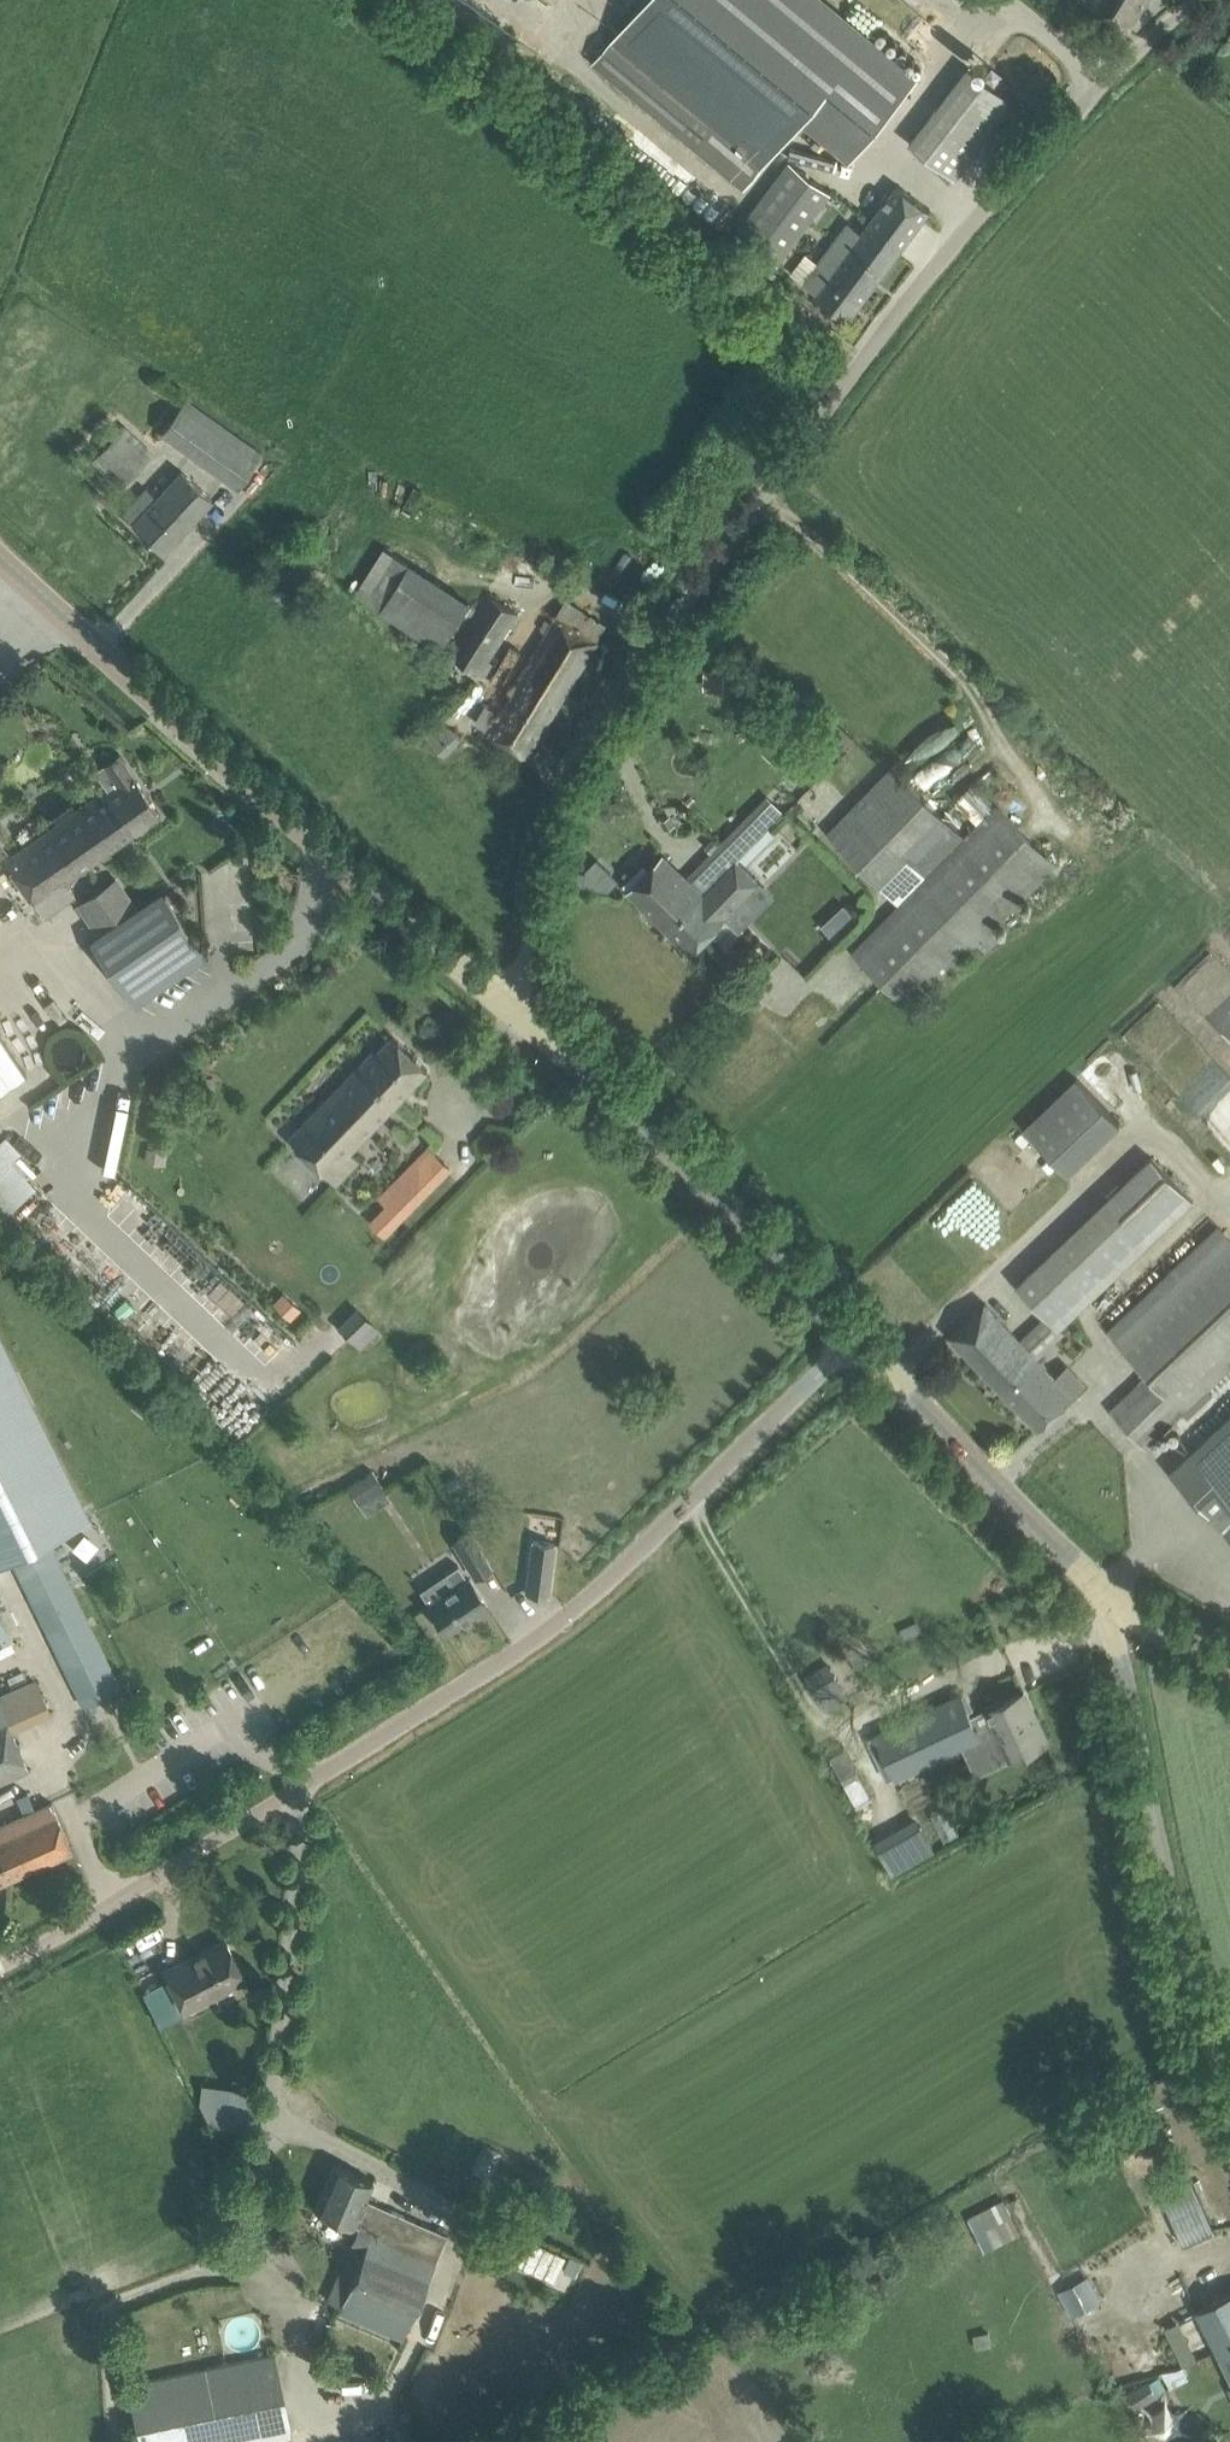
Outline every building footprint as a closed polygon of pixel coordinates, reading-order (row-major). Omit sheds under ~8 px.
[(820,0),(645,0),(593,63),(676,131),(744,187),(778,145),(803,115),(852,156),(915,79),(820,0)] [(1086,2),(1129,28),(1146,0),(1087,0),(1086,2)] [(908,142),(955,179),(1014,103),(967,67),(908,142)] [(831,192),(790,161),(737,232),(777,263),(831,192)] [(897,185),(861,234),(848,224),(818,264),(805,254),(791,273),(804,283),(804,284),(817,293),(816,294),(849,318),(930,210),(897,185)] [(161,431),(237,487),(262,452),(186,397),(161,431)] [(91,459),(121,487),(152,453),(122,426),(91,459)] [(122,514),(163,551),(179,534),(212,498),(181,470),(157,497),(146,488),(122,514)] [(477,673),(517,611),(488,593),(448,654),(477,673)] [(560,627),(503,717),(485,706),(475,723),(526,755),(597,641),(559,617),(555,623),(560,627)] [(704,665),(703,689),(724,689),(725,665),(704,665)] [(442,719),(424,736),(443,756),(461,739),(442,719)] [(111,790),(109,788),(6,862),(43,915),(74,894),(64,879),(139,826),(159,812),(117,754),(103,764),(118,785),(111,790)] [(900,903),(852,950),(911,1009),(1058,863),(997,802),(965,834),(894,763),(828,831),(900,903)] [(628,892),(668,931),(703,896),(702,895),(663,856),(628,892)] [(703,896),(668,931),(691,954),(707,936),(726,918),(725,917),(759,883),(736,861),(702,895),(703,896)] [(93,944),(133,1003),(205,954),(164,894),(144,908),(93,944)] [(845,903),(821,920),(831,934),(855,917),(845,903)] [(779,1013),(814,992),(790,952),(755,974),(779,1013)] [(25,1070),(0,1033),(0,1087),(25,1070)] [(338,1184),(359,1162),(350,1153),(428,1069),(393,1036),(376,1053),(375,1052),(291,1140),(298,1147),(297,1147),(322,1172),(323,1170),(338,1184)] [(1075,1074),(1022,1125),(1068,1172),(1121,1121),(1075,1074)] [(23,1171),(33,1161),(1,1131),(0,1133),(0,1216),(2,1219),(36,1184),(23,1171)] [(383,1193),(379,1197),(404,1221),(408,1216),(453,1167),(428,1144),(383,1193)] [(1150,1154),(1016,1282),(1060,1328),(1194,1200),(1150,1154)] [(395,1222),(375,1202),(363,1214),(384,1234),(395,1222)] [(1111,1410),(1146,1447),(1229,1367),(1229,1237),(1219,1225),(1107,1330),(1149,1375),(1111,1410)] [(281,1293),(274,1299),(292,1317),(298,1310),(281,1293)] [(1067,1364),(1054,1376),(985,1303),(950,1336),(1038,1429),(1085,1384),(1067,1364)] [(47,1537),(85,1518),(0,1345),(0,1560),(11,1555),(47,1537)] [(1229,1535),(1229,1420),(1173,1474),(1229,1535)] [(375,1472),(349,1480),(355,1501),(381,1494),(375,1472)] [(453,1540),(475,1577),(491,1567),(469,1530),(453,1540)] [(119,1688),(47,1537),(11,1555),(81,1706),(119,1688)] [(525,1593),(547,1596),(554,1543),(532,1540),(525,1593)] [(454,1585),(427,1604),(446,1632),(487,1605),(468,1576),(466,1577),(458,1565),(446,1572),(454,1585)] [(19,1631),(6,1604),(0,1607),(0,1614),(10,1635),(19,1631)] [(12,1641),(0,1617),(0,1646),(12,1641)] [(806,1678),(822,1703),(844,1689),(828,1664),(806,1678)] [(876,1734),(896,1776),(980,1736),(979,1732),(983,1731),(997,1760),(1010,1754),(1012,1757),(1046,1740),(1024,1692),(971,1716),(961,1694),(876,1734)] [(28,1772),(11,1732),(0,1709),(0,1784),(28,1772)] [(72,1849),(51,1803),(0,1825),(0,1881),(72,1849)] [(165,1971),(183,2007),(244,1977),(225,1940),(165,1971)] [(364,2249),(338,2310),(360,2320),(400,2339),(447,2234),(365,2198),(373,2181),(333,2164),(314,2208),(359,2228),(352,2243),(364,2249)] [(1161,2193),(1183,2244),(1214,2230),(1192,2179),(1161,2193)] [(969,2221),(985,2250),(1021,2231),(1005,2202),(969,2221)] [(510,2230),(498,2257),(553,2282),(565,2255),(510,2230)] [(1059,2290),(1072,2316),(1102,2301),(1089,2275),(1059,2290)] [(1219,2349),(1229,2343),(1229,2294),(1199,2310),(1219,2349)] [(1164,2328),(1183,2365),(1198,2358),(1180,2320),(1164,2328)] [(1219,2349),(1229,2372),(1229,2343),(1219,2349)] [(292,2438),(275,2355),(127,2386),(139,2441),(274,2441),(292,2438)] [(1148,2376),(1123,2384),(1130,2403),(1155,2395),(1148,2376)] [(997,2426),(1000,2441),(1015,2441),(1012,2423),(997,2426)]
